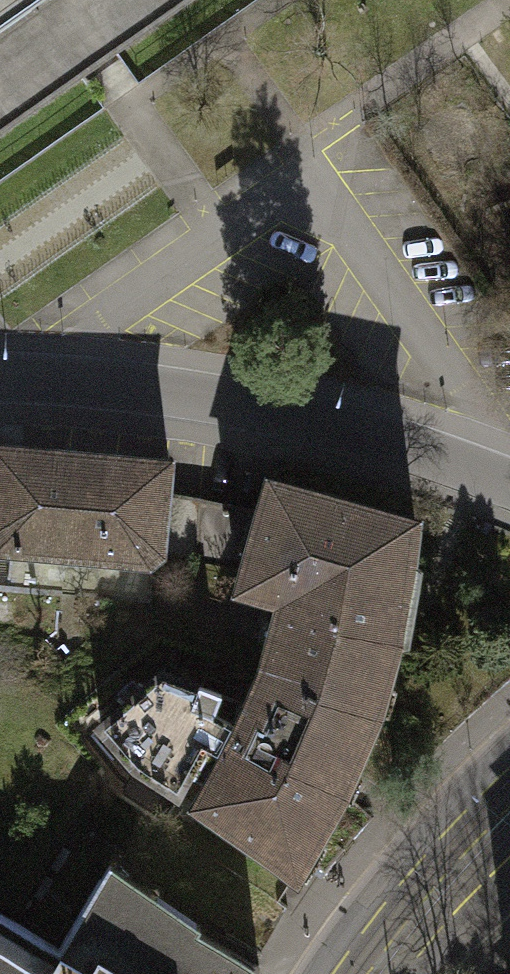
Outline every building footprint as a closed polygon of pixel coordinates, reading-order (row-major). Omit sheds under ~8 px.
[(0,27),(0,133),(190,0),(38,0),(0,27)] [(38,0),(0,0),(0,27),(38,0)] [(149,563),(160,554),(166,492),(168,462),(0,448),(0,551),(149,563)] [(261,672),(375,714),(395,645),(406,642),(419,570),(408,563),(414,523),(268,481),(260,511),(243,572),(238,591),(292,607),(289,617),(278,616),(261,672)] [(160,554),(194,562),(200,498),(166,492),(160,554)] [(260,511),(200,498),(194,562),(243,572),(260,511)] [(375,714),(261,672),(238,727),(214,713),(221,695),(162,672),(100,727),(137,769),(180,796),(191,776),(206,785),(194,807),(294,876),(338,799),(375,714)] [(259,966),(198,930),(201,926),(109,863),(59,948),(0,913),(0,973),(255,973),(259,966)]
